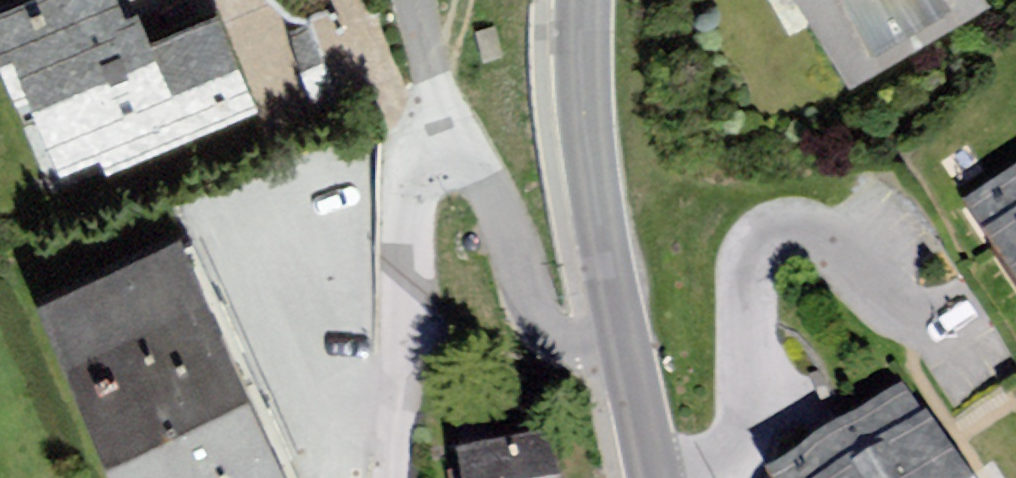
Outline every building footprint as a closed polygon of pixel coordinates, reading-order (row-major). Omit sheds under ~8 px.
[(0,11),(0,60),(55,191),(263,104),(228,20),(156,50),(135,0),(28,0),(0,11)] [(843,77),(976,2),(975,0),(800,0),(843,77)] [(505,59),(497,26),(474,31),(482,65),(505,59)] [(1015,287),(1015,161),(963,191),(1015,287)] [(120,477),(287,477),(179,240),(40,303),(120,477)] [(912,414),(809,477),(958,477),(912,414)] [(473,477),(573,477),(568,450),(471,468),(473,477)]
